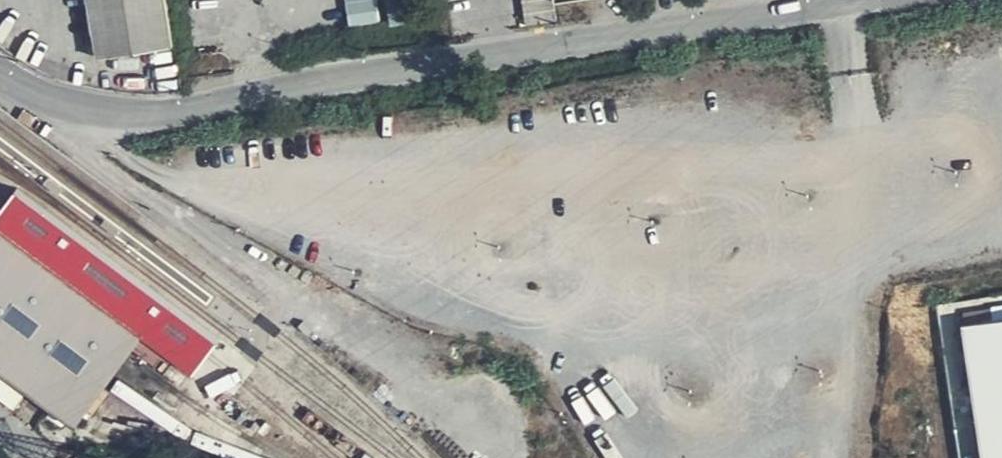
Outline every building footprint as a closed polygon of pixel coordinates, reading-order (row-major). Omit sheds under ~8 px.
[(164,0),(89,0),(98,56),(172,46),(164,0)] [(350,22),(380,19),(379,0),(348,0),(350,22)] [(426,0),(390,0),(394,22),(429,16),(426,0)] [(0,212),(0,235),(141,339),(191,376),(214,345),(14,194),(0,212)] [(74,430),(109,382),(129,356),(141,339),(0,235),(0,375),(74,430)] [(964,327),(1001,321),(1001,306),(962,312),(964,327)] [(964,327),(983,457),(1001,457),(1001,321),(964,327)]
